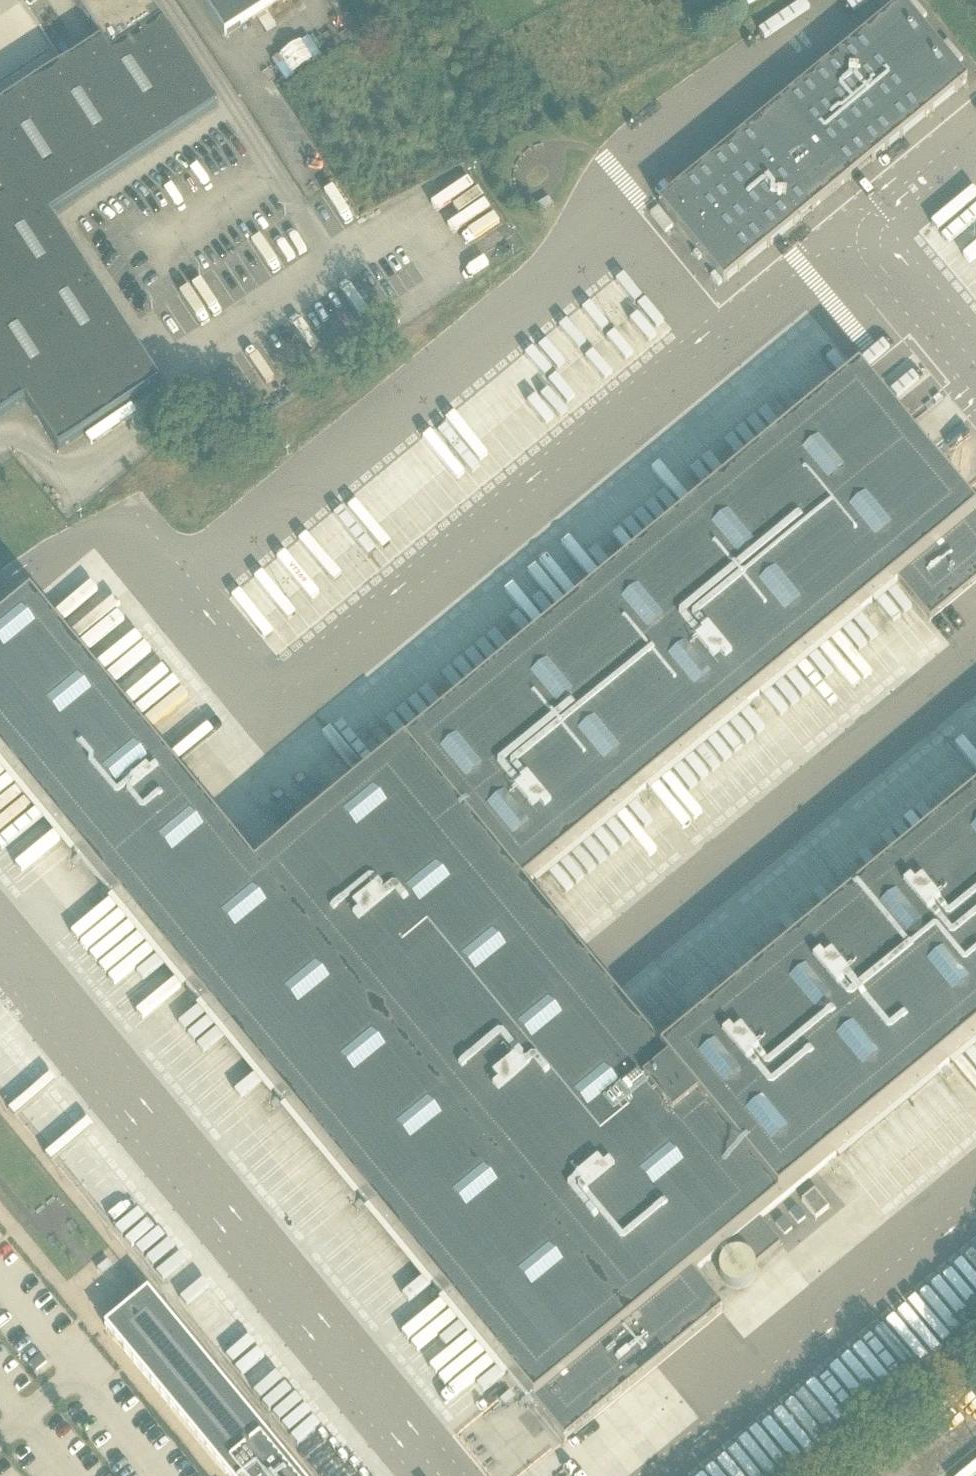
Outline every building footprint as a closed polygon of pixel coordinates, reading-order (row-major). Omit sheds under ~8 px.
[(109,56),(0,128),(0,418),(25,401),(58,451),(160,384),(51,217),(218,107),(147,0),(73,0),(109,56)] [(283,0),(200,0),(225,38),(283,0)] [(902,3),(659,205),(661,207),(692,244),(715,273),(724,283),(967,82),(905,6),(902,3)] [(287,81),(325,59),(312,37),(275,58),(287,81)] [(229,594),(274,650),(675,335),(628,276),(343,499),(346,502),(229,594)] [(368,1206),(564,1444),(723,1313),(692,1276),(727,1247),(733,1253),(734,1253),(736,1252),(737,1252),(739,1252),(740,1252),(742,1253),(743,1253),(745,1253),(746,1254),(747,1255),(748,1255),(750,1256),(751,1257),(752,1259),(753,1260),(753,1261),(754,1262),(755,1264),(755,1265),(779,1245),(759,1221),(760,1220),(975,1042),(975,801),(663,1060),(525,893),(523,891),(897,582),(930,621),(931,620),(975,582),(975,516),(859,373),(628,563),(255,872),(31,601),(27,605),(0,627),(0,761),(368,1206)] [(105,470),(71,500),(79,509),(114,479),(105,470)] [(814,1191),(802,1202),(816,1219),(829,1209),(814,1191)] [(796,1207),(789,1214),(798,1225),(805,1219),(796,1207)] [(783,1218),(776,1224),(785,1236),(792,1229),(783,1218)] [(106,1328),(108,1332),(124,1351),(227,1475),(299,1475),(158,1305),(148,1293),(106,1328)] [(41,1356),(29,1365),(36,1373),(47,1363),(41,1356)]
